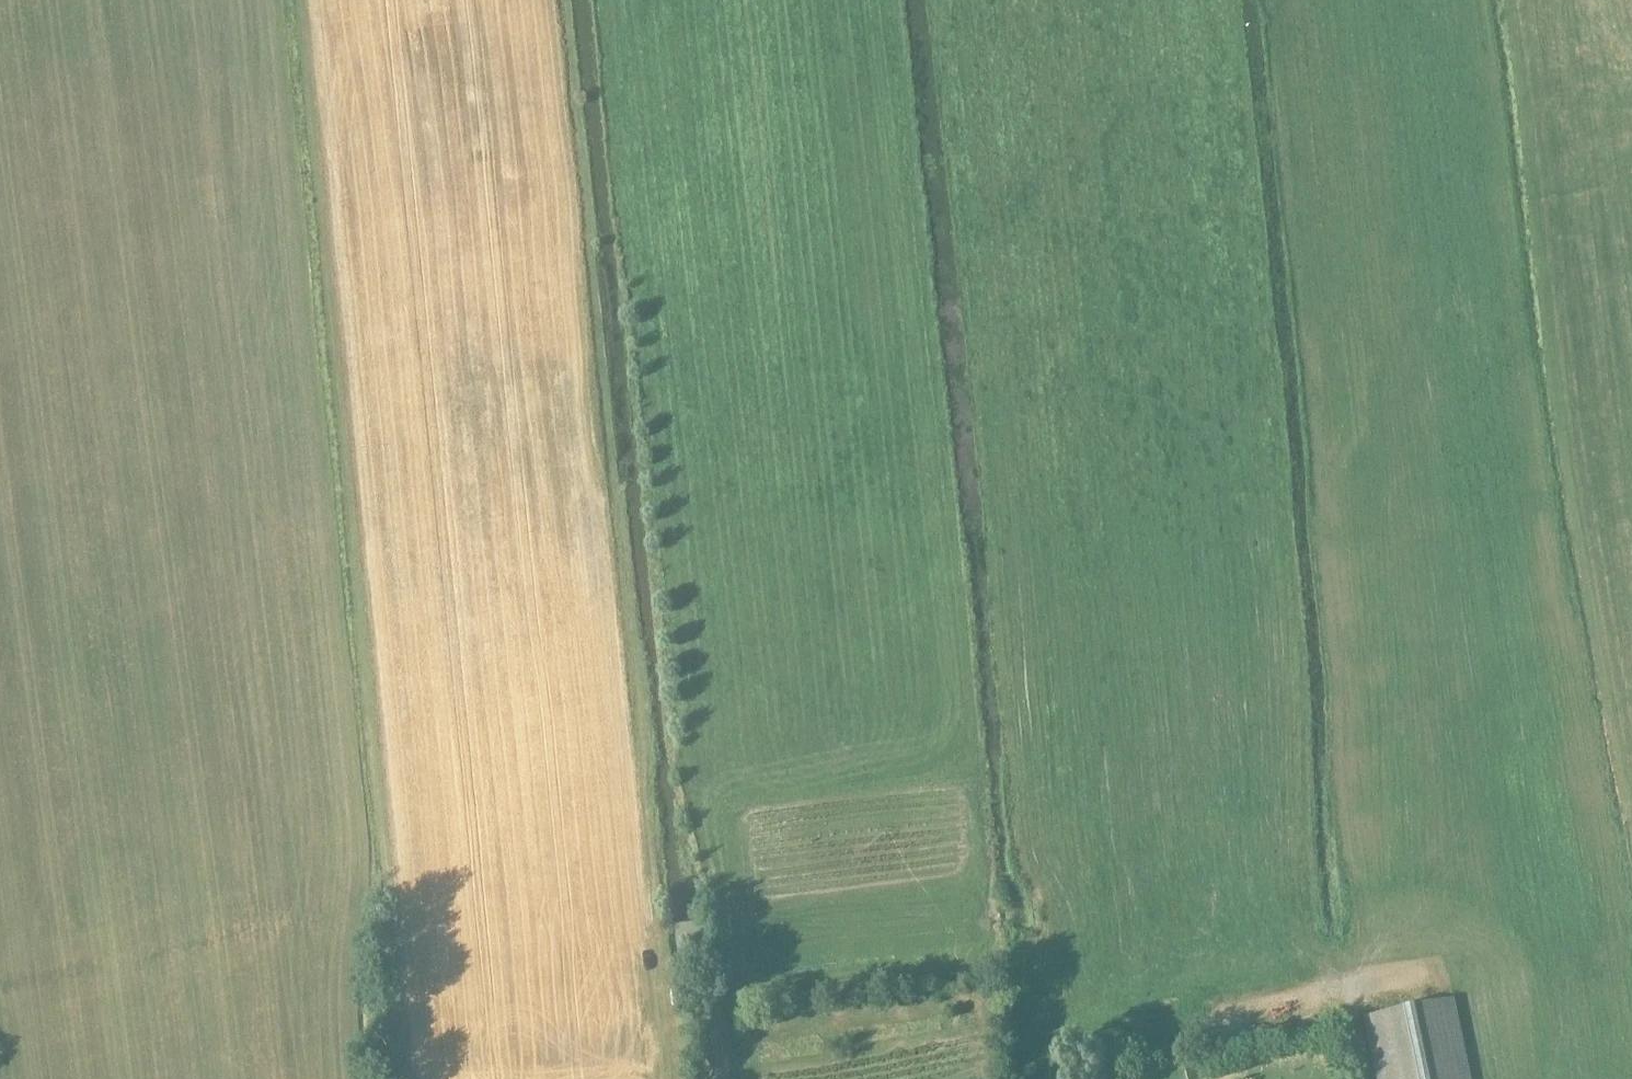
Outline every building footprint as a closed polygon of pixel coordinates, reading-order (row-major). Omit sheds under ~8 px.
[(1452,999),(1365,1018),(1379,1078),(1470,1078),(1452,999)]
